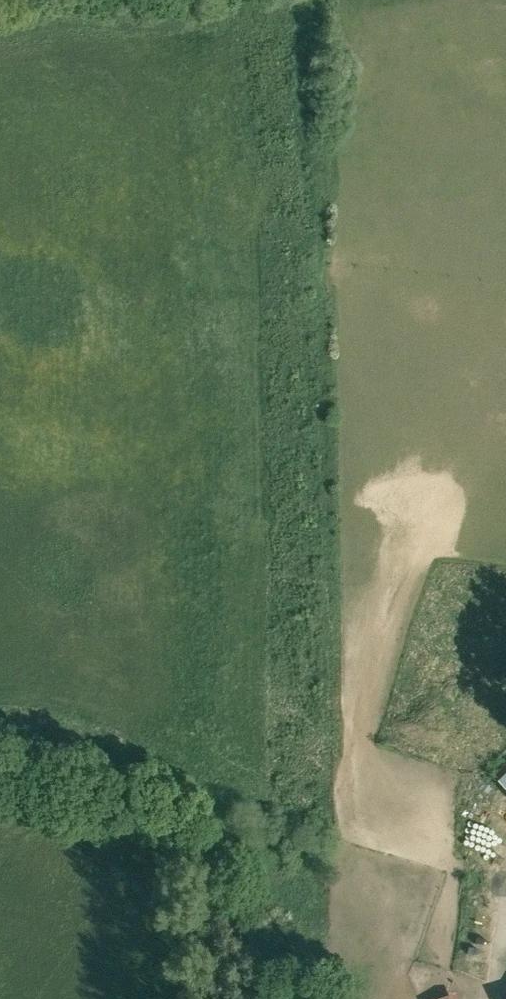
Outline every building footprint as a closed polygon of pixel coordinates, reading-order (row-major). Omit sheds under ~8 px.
[(491,783),(505,800),(505,770),(491,783)]
